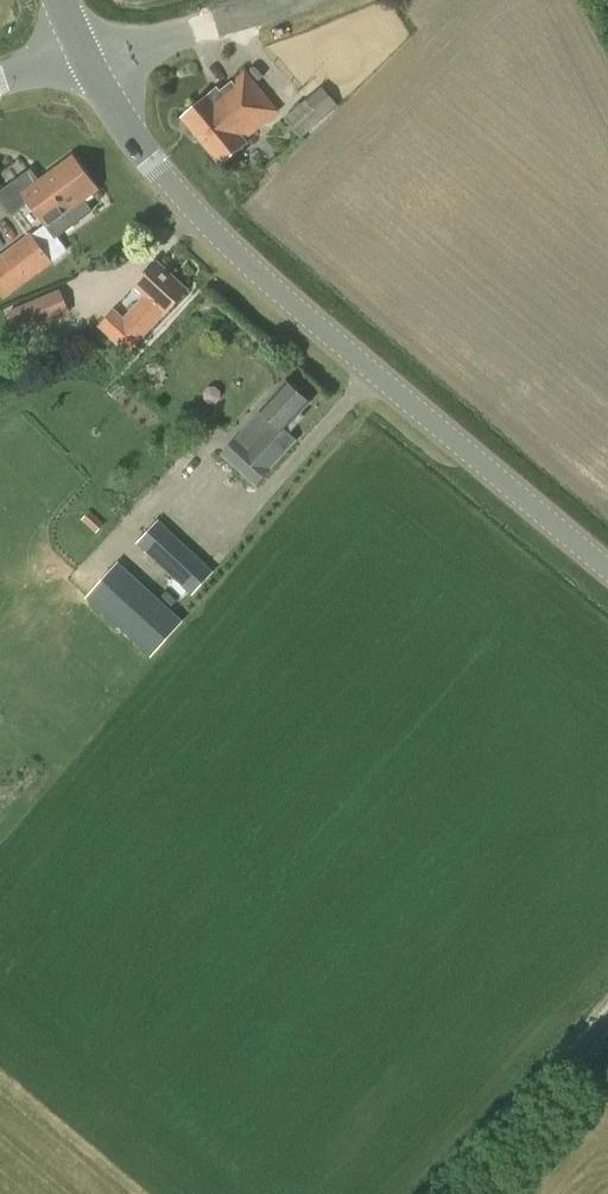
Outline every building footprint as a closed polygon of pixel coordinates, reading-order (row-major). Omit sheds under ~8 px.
[(279,111),(245,72),(220,93),(217,89),(184,118),(222,163),(247,142),(245,140),(279,111)] [(301,138),(338,106),(322,87),(284,118),(301,138)] [(72,157),(39,181),(31,171),(0,194),(0,198),(12,214),(28,202),(55,238),(91,211),(85,201),(98,192),(72,157)] [(53,263),(31,232),(0,255),(0,295),(3,300),(53,263)] [(129,354),(188,290),(156,261),(135,284),(143,297),(124,318),(114,311),(99,327),(129,354)] [(31,333),(71,311),(58,288),(18,310),(31,333)] [(257,482),(295,440),(287,433),(303,416),(297,411),(307,400),(289,384),(264,411),(272,419),(233,461),(257,482)] [(163,566),(184,544),(159,520),(138,542),(163,566)] [(118,563),(88,597),(81,604),(81,605),(54,634),(44,645),(0,694),(0,779),(29,805),(73,756),(17,705),(22,700),(77,749),(113,708),(64,663),(74,653),(118,693),(145,662),(106,627),(112,619),(151,655),(182,621),(118,563)]
